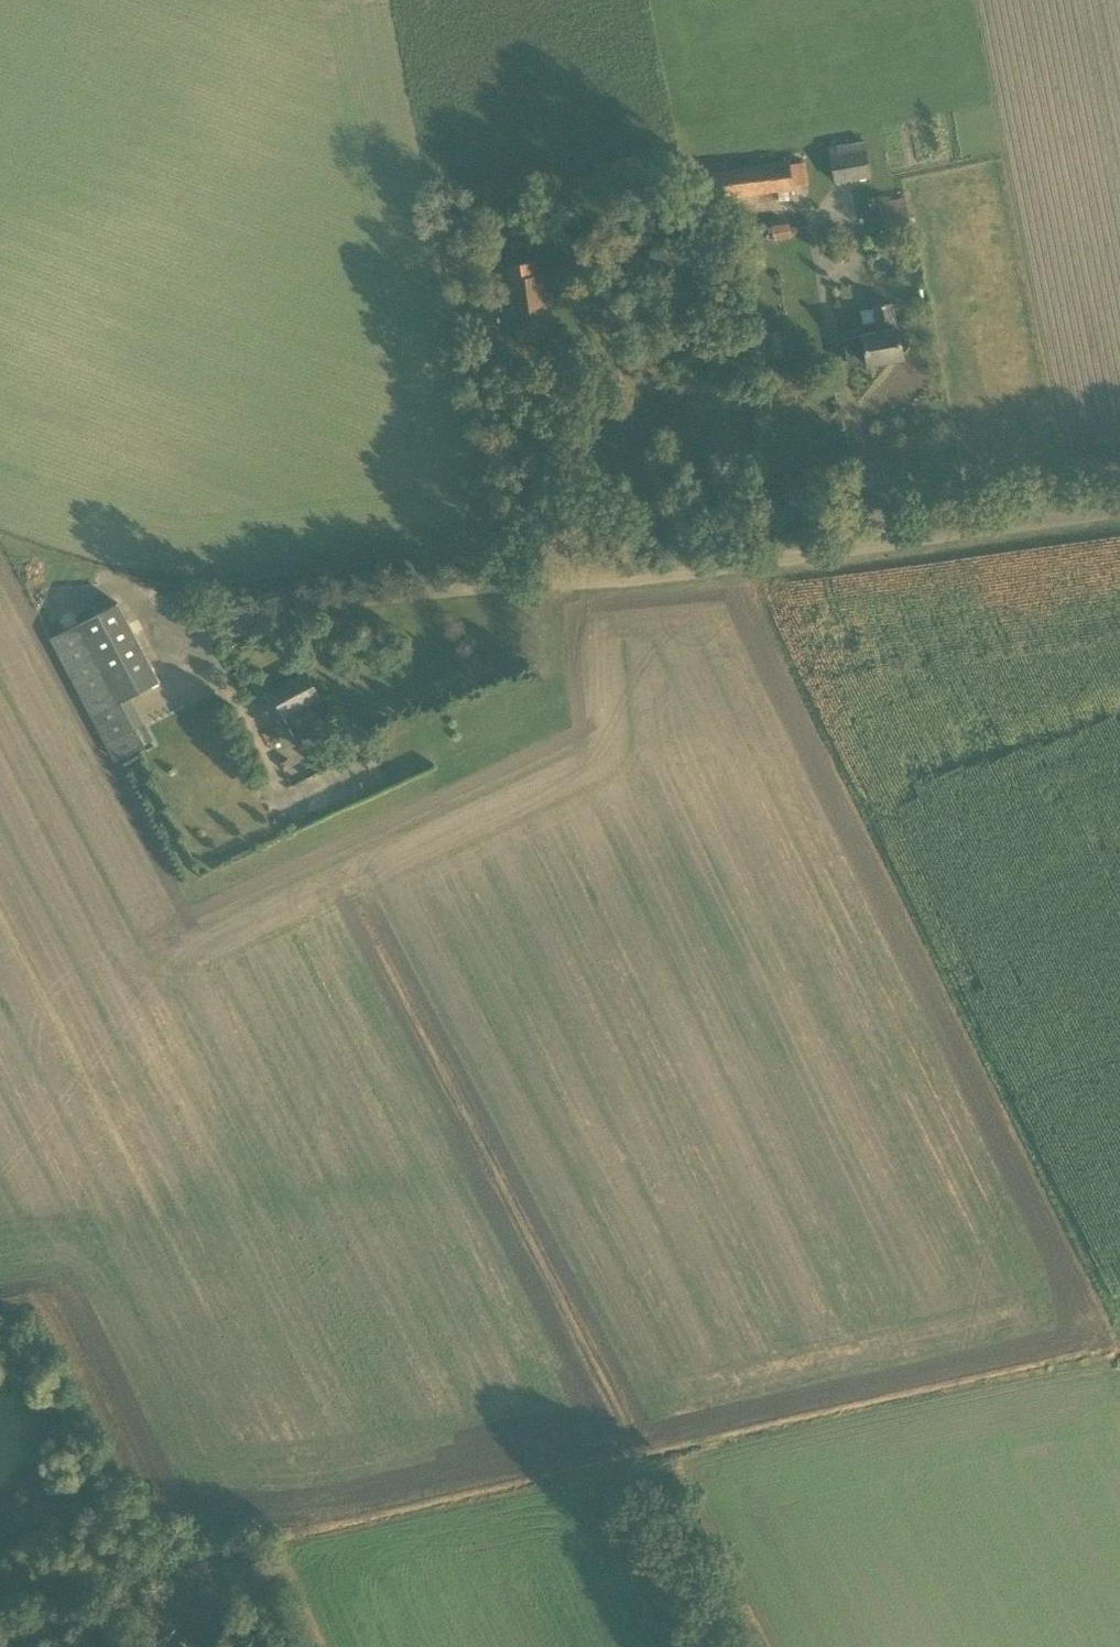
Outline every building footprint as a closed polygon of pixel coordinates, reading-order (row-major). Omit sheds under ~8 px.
[(835,185),(872,178),(865,139),(828,146),(835,185)] [(789,164),(788,160),(695,175),(700,205),(793,189),(793,186),(789,164)] [(884,225),(910,219),(905,197),(879,202),(884,225)] [(774,241),(793,238),(790,223),(772,226),(774,241)] [(506,255),(509,280),(518,339),(533,337),(531,327),(549,325),(541,275),(539,275),(537,262),(515,265),(513,254),(506,255)] [(849,367),(904,357),(894,302),(874,306),(879,332),(844,338),(849,367)] [(145,746),(122,702),(132,696),(160,681),(118,603),(53,638),(95,716),(118,760),(145,746)] [(272,692),(296,735),(304,751),(338,733),(307,673),(272,692)]
